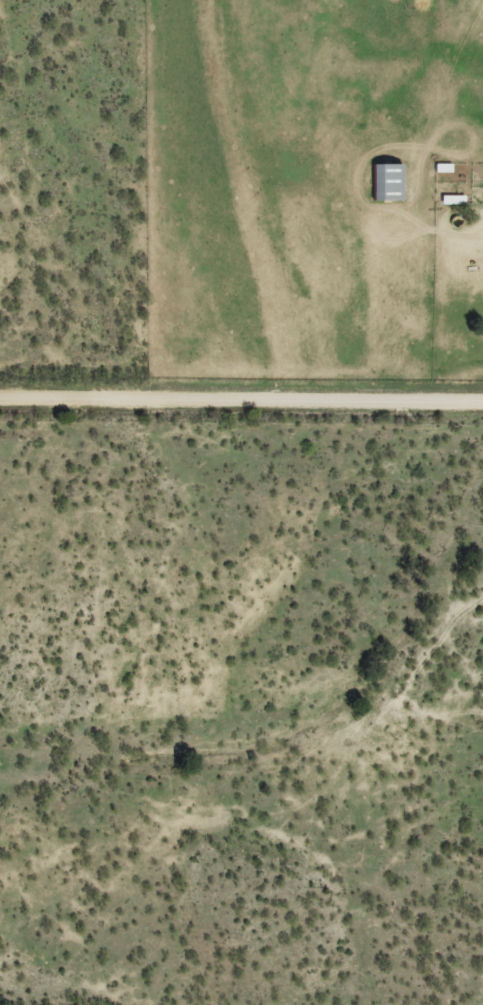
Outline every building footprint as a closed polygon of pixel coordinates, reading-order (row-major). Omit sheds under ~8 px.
[(372,200),(402,200),(402,164),(372,164),(372,200)] [(457,190),(458,174),(449,174),(450,168),(436,167),(436,173),(443,173),(443,184),(450,184),(449,190),(457,190)] [(464,202),(463,193),(441,195),(442,205),(464,202)]
